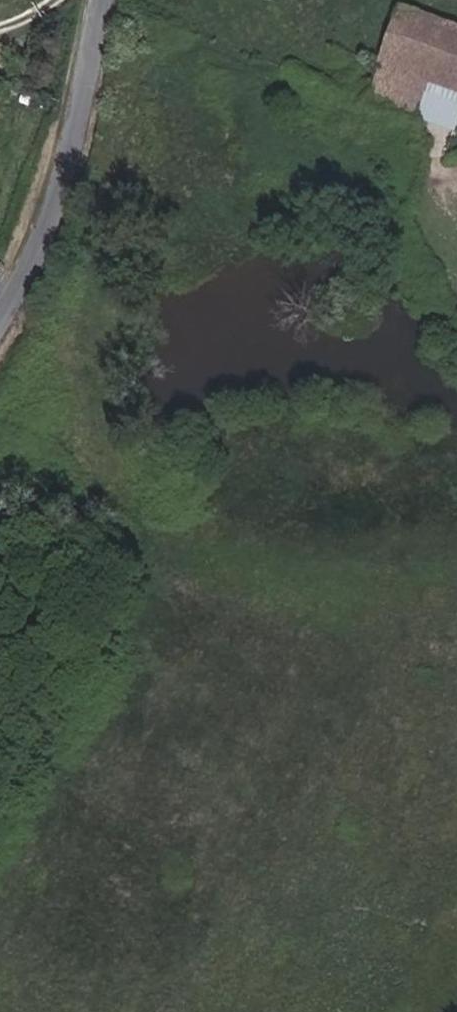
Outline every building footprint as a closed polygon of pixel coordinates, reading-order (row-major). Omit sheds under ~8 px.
[(456,63),(456,26),(400,6),(388,39),(456,63)] [(388,39),(366,98),(416,116),(430,82),(456,92),(456,63),(388,39)]
